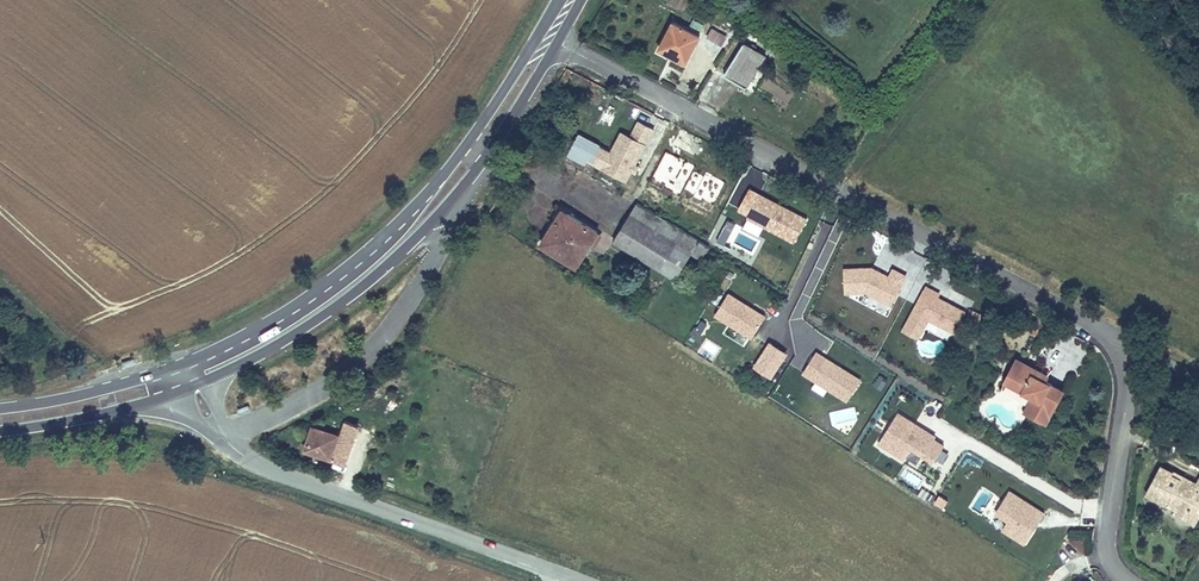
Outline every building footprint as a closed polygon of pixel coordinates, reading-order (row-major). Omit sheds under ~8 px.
[(671,23),(658,50),(685,64),(699,37),(671,23)] [(725,45),(728,34),(711,29),(708,40),(725,45)] [(746,38),(727,75),(748,86),(768,50),(746,38)] [(600,147),(591,164),(627,183),(654,131),(638,122),(630,138),(620,133),(610,152),(600,147)] [(805,219),(749,189),(737,210),(794,241),(805,219)] [(700,236),(632,197),(610,238),(677,275),(692,248),(710,258),(716,246),(700,236)] [(543,242),(577,261),(596,227),(562,208),(543,242)] [(890,306),(906,276),(892,269),(888,277),(872,268),(845,270),(847,295),(867,293),(890,306)] [(937,298),(940,294),(925,286),(901,332),(918,341),(928,321),(953,334),(964,312),(937,298)] [(752,337),(765,316),(730,294),(717,316),(752,337)] [(1049,380),(1041,375),(1046,366),(1017,351),(1004,375),(1033,390),(1024,406),(1053,421),(1069,390),(1049,380)] [(846,401),(860,380),(817,353),(804,374),(846,401)] [(1046,366),(1041,375),(1049,380),(1054,370),(1046,366)] [(934,436),(899,414),(879,445),(903,460),(910,450),(932,463),(943,446),(933,439),(934,436)] [(312,424),(303,451),(330,460),(331,458),(345,463),(358,426),(342,420),(337,433),(312,424)] [(1163,459),(1147,490),(1172,503),(1198,517),(1198,515),(1198,475),(1198,477),(1163,459)] [(908,471),(902,480),(917,488),(922,479),(908,471)] [(1045,513),(1010,492),(995,516),(1007,524),(1003,532),(1025,545),(1045,513)] [(937,495),(933,505),(943,508),(947,499),(937,495)] [(1195,524),(1198,517),(1172,503),(1169,510),(1195,524)]
